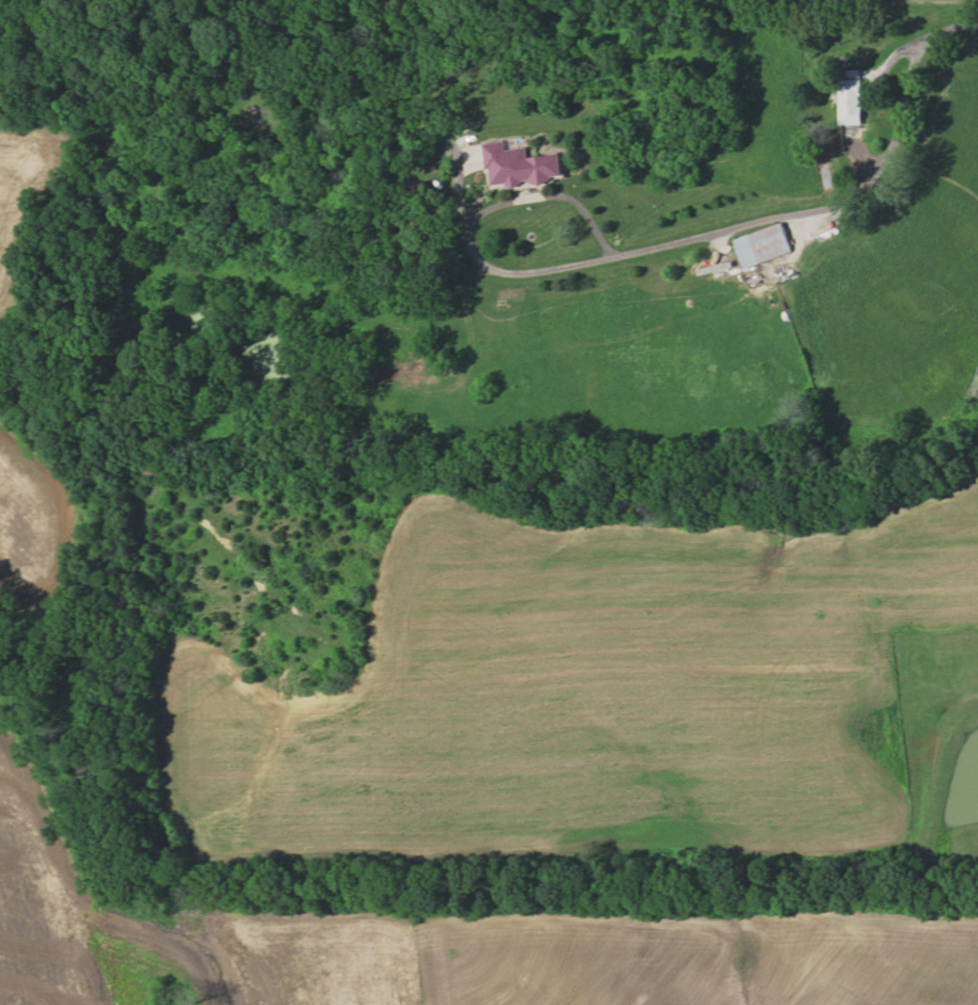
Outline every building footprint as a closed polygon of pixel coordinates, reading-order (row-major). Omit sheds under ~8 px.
[(865,78),(831,78),(831,98),(840,98),(840,124),(865,124),(865,78)] [(483,143),(489,186),(564,177),(561,153),(528,157),(527,147),(505,149),(504,140),(483,143)] [(734,237),(743,267),(793,252),(785,222),(734,237)]
